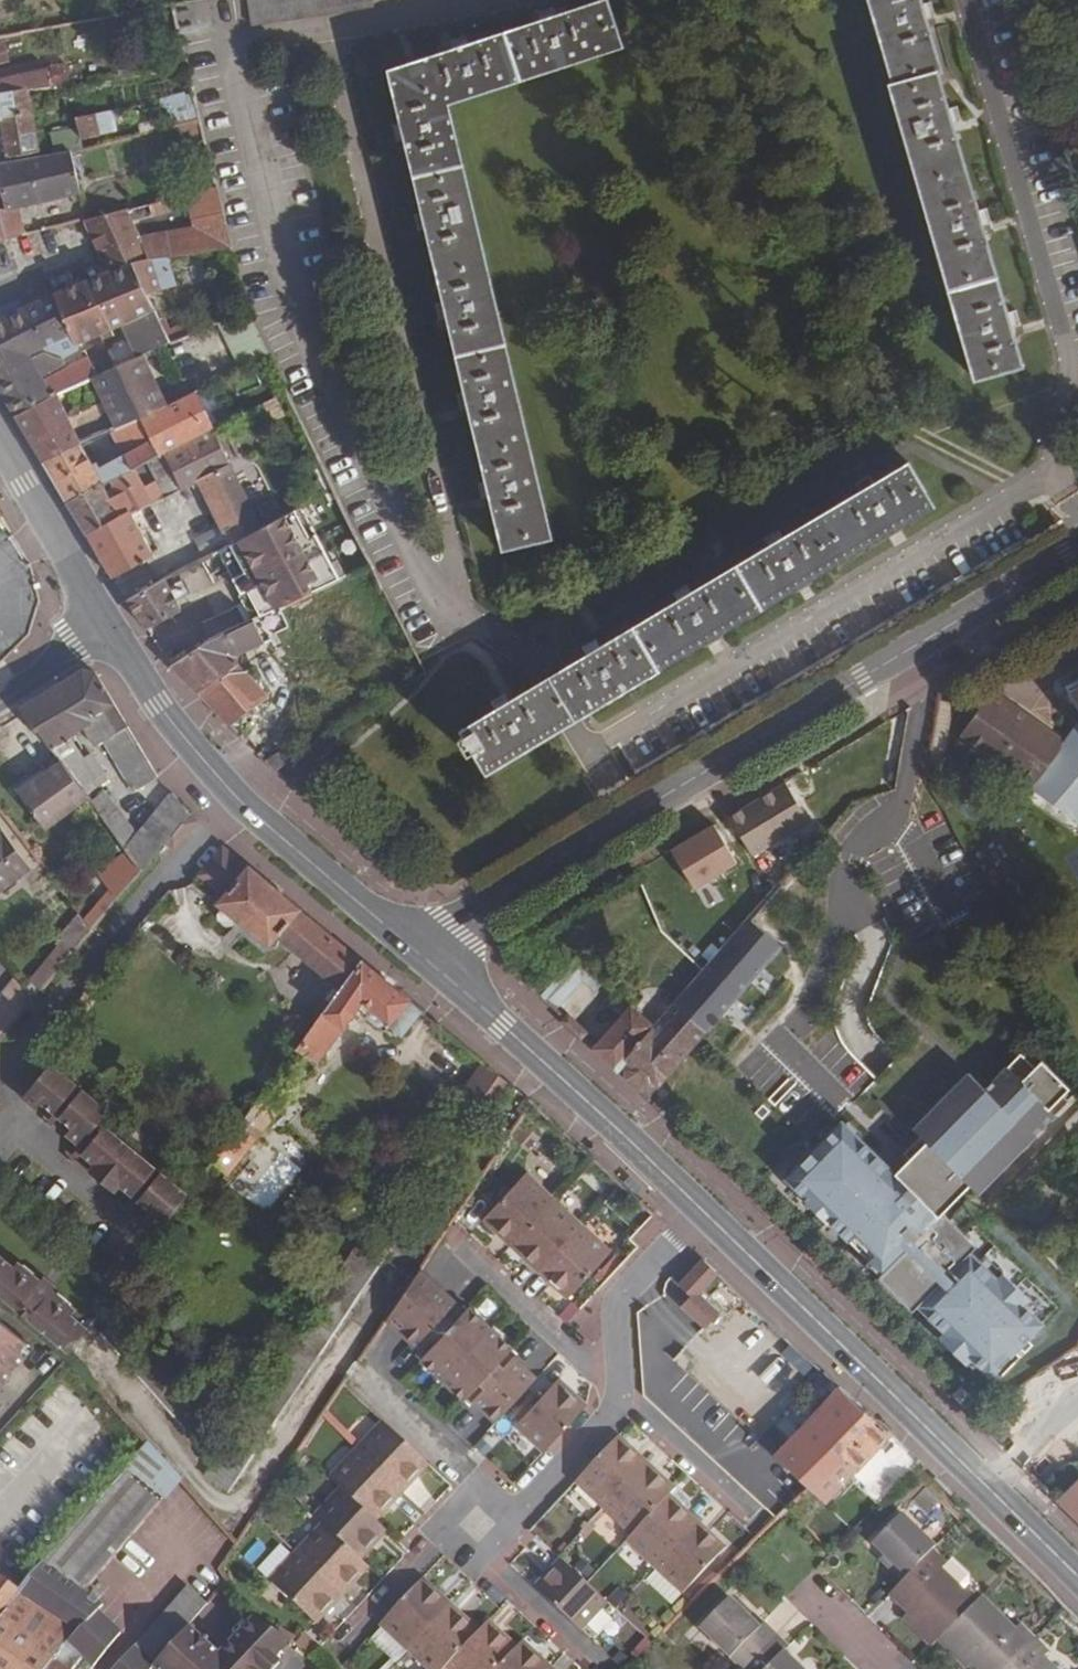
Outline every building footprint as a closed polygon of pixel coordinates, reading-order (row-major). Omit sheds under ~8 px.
[(374,7),(373,0),(248,0),(252,26),(374,7)] [(390,71),(403,126),(396,127),(400,143),(407,142),(424,215),(417,216),(421,233),(428,231),(445,303),(438,305),(441,321),(448,319),(467,395),(460,397),(463,413),(470,411),(488,484),(481,485),(484,501),(491,500),(503,550),(552,539),(447,103),(623,46),(607,0),(605,0),(553,17),(551,10),(535,16),(538,22),(467,45),(465,39),(449,44),(451,51),(390,71)] [(1022,367),(1011,327),(1018,325),(1013,309),(1006,311),(981,224),(988,222),(983,206),(976,208),(952,123),(959,121),(954,105),(947,107),(937,72),(941,71),(926,20),(933,18),(928,2),(921,3),(920,0),(870,0),(894,84),(890,85),(975,380),(1022,367)] [(48,68),(0,78),(0,94),(28,90),(50,87),(48,68)] [(28,90),(0,94),(0,125),(2,135),(7,157),(39,151),(28,90)] [(132,125),(135,136),(177,126),(201,119),(195,94),(185,96),(188,111),(132,125)] [(112,111),(76,119),(81,138),(116,130),(112,111)] [(177,126),(180,139),(204,133),(201,119),(177,126)] [(206,142),(204,133),(180,139),(182,149),(206,142)] [(0,164),(0,185),(6,211),(0,212),(0,213),(6,239),(22,235),(15,209),(80,193),(70,152),(40,157),(0,164)] [(193,191),(217,185),(216,180),(192,186),(193,191)] [(91,218),(83,221),(108,272),(132,262),(167,256),(168,257),(232,247),(217,185),(193,191),(187,193),(187,195),(195,227),(138,238),(132,222),(172,213),(169,200),(127,209),(108,214),(91,218)] [(89,212),(91,218),(108,214),(106,207),(89,212)] [(81,214),(83,221),(91,218),(89,212),(81,214)] [(86,282),(53,294),(76,345),(77,347),(114,329),(125,324),(155,310),(146,294),(177,286),(168,257),(167,256),(132,262),(108,272),(86,282)] [(64,350),(76,345),(53,294),(24,308),(45,346),(59,340),(64,350)] [(45,346),(24,308),(6,316),(0,319),(0,389),(15,414),(57,394),(91,379),(98,376),(87,356),(43,378),(30,354),(45,346)] [(125,324),(141,356),(144,355),(171,343),(155,310),(125,324)] [(98,376),(91,379),(113,425),(115,429),(166,405),(144,355),(141,356),(116,368),(98,376)] [(166,405),(115,429),(117,435),(126,454),(132,468),(159,456),(212,430),(194,393),(166,405)] [(80,442),(57,394),(15,414),(42,462),(80,442)] [(113,425),(95,434),(100,444),(117,435),(115,429),(113,425)] [(132,468),(102,481),(66,502),(86,536),(111,577),(152,555),(132,513),(153,502),(182,491),(197,483),(222,532),(195,547),(202,560),(220,549),(260,527),(230,464),(214,429),(159,456),(132,468)] [(100,444),(95,434),(80,442),(42,462),(66,502),(102,481),(95,469),(92,463),(106,455),(100,444)] [(126,454),(95,469),(102,481),(132,468),(126,454)] [(469,757),(475,753),(487,773),(568,724),(934,505),(909,464),(878,482),(874,476),(860,484),(863,490),(783,539),(779,533),(765,541),(768,548),(692,594),(688,587),(674,596),(678,602),(602,647),(597,641),(584,650),(587,656),(546,681),(511,702),(508,695),(494,704),(497,710),(462,731),(465,737),(459,741),(469,757)] [(260,527),(220,549),(258,616),(339,580),(299,505),(260,527)] [(181,609),(165,579),(127,600),(147,629),(181,609)] [(253,619),(202,648),(172,666),(198,694),(229,726),(269,697),(257,685),(278,669),(263,652),(243,669),(238,664),(237,656),(264,643),(253,619)] [(134,792),(158,777),(113,701),(95,672),(82,669),(20,708),(60,761),(80,788),(85,795),(108,777),(91,754),(82,761),(66,739),(83,728),(88,725),(99,743),(104,740),(134,792)] [(1066,688),(1077,708),(1077,681),(1066,688)] [(1032,790),(1077,821),(1077,724),(1066,742),(991,690),(958,739),(1032,790)] [(27,756),(5,725),(0,728),(0,775),(27,756)] [(99,743),(88,725),(83,728),(94,746),(99,743)] [(85,795),(80,788),(60,761),(18,791),(45,829),(87,798),(85,795)] [(728,815),(752,855),(808,821),(785,782),(728,815)] [(128,852),(142,870),(190,813),(171,791),(137,833),(106,791),(91,802),(128,852)] [(659,856),(682,893),(727,866),(705,829),(659,856)] [(28,870),(0,831),(0,891),(28,870)] [(248,868),(223,844),(197,872),(223,896),(248,868)] [(93,928),(118,900),(142,870),(128,852),(99,874),(109,888),(85,918),(93,928)] [(339,990),(361,960),(299,910),(248,868),(223,896),(217,904),(268,946),(276,937),(339,990)] [(749,918),(674,1003),(706,1032),(781,945),(749,918)] [(41,991),(73,952),(61,942),(30,981),(41,991)] [(540,993),(556,1007),(588,969),(572,956),(540,993)] [(385,1021),(402,1036),(423,1011),(361,960),(339,990),(292,1056),(284,1067),(289,1072),(295,1063),(299,1067),(306,1057),(318,1064),(363,1001),(371,1009),(368,1013),(369,1017),(378,1025),(382,1025),(385,1021)] [(36,996),(17,970),(0,990),(0,1038),(36,996)] [(686,1055),(706,1032),(674,1003),(655,1026),(654,1026),(626,1058),(658,1088),(686,1055)] [(658,1088),(626,1058),(654,1026),(631,1006),(593,1049),(647,1100),(658,1088)] [(972,1358),(991,1377),(1043,1324),(1024,1305),(1029,1300),(1004,1274),(998,1280),(970,1253),(959,1242),(965,1236),(942,1213),(969,1186),(976,1193),(1012,1157),(1006,1151),(1025,1132),(1031,1138),(1055,1114),(1049,1108),(1068,1088),(1041,1060),(1034,1067),(1020,1053),(984,1089),(973,1079),(954,1099),(948,1093),(913,1128),(926,1142),(909,1158),(894,1174),(888,1180),(868,1159),(873,1154),(842,1122),(786,1178),(849,1241),(853,1237),(872,1257),(867,1263),(880,1276),(878,1278),(902,1301),(908,1295),(918,1305),(946,1332),(940,1338),(966,1364),(972,1358)] [(464,1089),(490,1111),(508,1082),(483,1061),(464,1089)] [(106,1111),(50,1064),(27,1092),(84,1139),(75,1149),(165,1224),(187,1195),(98,1122),(106,1111)] [(967,1073),(948,1093),(954,1099),(973,1079),(967,1073)] [(228,1175),(278,1113),(280,1110),(261,1094),(212,1161),(228,1175)] [(926,1142),(913,1128),(896,1145),(909,1158),(926,1142)] [(1006,1151),(1012,1157),(1031,1138),(1025,1132),(1006,1151)] [(273,1148),(238,1192),(266,1213),(300,1169),(273,1148)] [(894,1174),(873,1154),(868,1159),(888,1180),(894,1174)] [(482,1220),(511,1247),(555,1199),(526,1172),(482,1220)] [(511,1247),(539,1273),(583,1226),(555,1199),(511,1247)] [(539,1273),(567,1300),(611,1251),(583,1226),(539,1273)] [(976,1247),(965,1236),(959,1242),(970,1253),(976,1247)] [(69,1355),(88,1329),(48,1297),(36,1286),(0,1257),(0,1296),(69,1355)] [(701,1259),(678,1284),(690,1295),(681,1306),(705,1328),(718,1312),(699,1295),(718,1274),(701,1259)] [(436,1326),(446,1315),(456,1304),(420,1270),(387,1321),(420,1351),(431,1339),(439,1329),(436,1326)] [(43,1277),(36,1286),(48,1297),(56,1288),(43,1277)] [(908,1295),(902,1301),(913,1311),(918,1305),(908,1295)] [(420,1360),(442,1381),(491,1328),(468,1306),(453,1323),(435,1343),(420,1360)] [(435,1343),(453,1323),(446,1315),(436,1326),(439,1329),(431,1339),(435,1343)] [(32,1349),(0,1322),(0,1387),(32,1349)] [(467,1398),(499,1363),(512,1348),(491,1328),(442,1381),(464,1402),(467,1398)] [(757,1370),(779,1389),(797,1370),(775,1350),(757,1370)] [(472,1403),(495,1424),(537,1378),(514,1357),(504,1367),(472,1403)] [(472,1403),(504,1367),(499,1363),(467,1398),(472,1403)] [(514,1426),(544,1453),(588,1405),(560,1377),(514,1426)] [(866,1409),(840,1384),(806,1421),(789,1405),(757,1439),(748,1448),(770,1470),(779,1460),(784,1464),(799,1479),(866,1409)] [(808,1487),(825,1504),(892,1433),(866,1409),(799,1479),(808,1487)] [(355,1449),(403,1494),(429,1465),(382,1421),(355,1449)] [(480,1452),(493,1438),(487,1432),(474,1446),(480,1452)] [(575,1484),(603,1510),(647,1462),(619,1436),(575,1484)] [(125,1467),(126,1468),(163,1498),(179,1479),(146,1443),(125,1467)] [(340,1488),(376,1521),(403,1494),(355,1449),(329,1477),(340,1488)] [(676,1488),(647,1462),(603,1510),(631,1537),(671,1494),(676,1488)] [(808,1487),(799,1479),(784,1464),(771,1478),(795,1500),(808,1487)] [(121,1634),(98,1611),(103,1605),(83,1592),(163,1498),(126,1468),(21,1593),(18,1596),(0,1618),(0,1668),(92,1668),(121,1634)] [(1057,1504),(1077,1524),(1077,1483),(1057,1504)] [(362,1560),(388,1532),(376,1521),(340,1488),(314,1516),(321,1523),(362,1560)] [(915,1500),(928,1514),(940,1502),(926,1488),(915,1500)] [(626,1543),(653,1569),(698,1520),(671,1494),(631,1537),(626,1543)] [(871,1544),(888,1561),(885,1565),(902,1583),(906,1578),(933,1551),(937,1546),(901,1512),(871,1544)] [(653,1569),(682,1595),(725,1547),(698,1520),(653,1569)] [(343,1595),(368,1568),(362,1560),(321,1523),(295,1552),(343,1595)] [(269,1580),(291,1556),(279,1545),(257,1570),(269,1580)] [(932,1647),(938,1641),(977,1602),(941,1569),(946,1563),(933,1551),(906,1578),(902,1583),(889,1596),(901,1607),(905,1603),(911,1609),(907,1613),(903,1618),(932,1647)] [(269,1580),(316,1624),(343,1595),(295,1552),(291,1556),(269,1580)] [(581,1631),(607,1602),(587,1584),(560,1558),(534,1586),(581,1631)] [(654,1571),(646,1580),(669,1602),(678,1593),(654,1571)] [(18,1596),(21,1593),(0,1578),(0,1618),(18,1596)] [(381,1627),(408,1652),(451,1605),(423,1579),(379,1626),(381,1627)] [(153,1666),(188,1626),(207,1604),(188,1587),(136,1647),(135,1645),(113,1668),(150,1668),(153,1666)] [(740,1668),(743,1668),(777,1634),(764,1622),(760,1626),(730,1597),(699,1628),(740,1668)] [(1034,1639),(1019,1624),(1015,1629),(982,1597),(977,1602),(938,1641),(966,1668),(972,1663),(975,1660),(981,1665),(977,1668),(1005,1668),(1034,1639)] [(911,1609),(905,1603),(901,1607),(907,1613),(911,1609)] [(445,1668),(479,1632),(451,1605),(408,1652),(426,1668),(445,1668)] [(291,1640),(254,1618),(219,1654),(188,1626),(153,1666),(156,1668),(262,1668),(291,1640)] [(518,1647),(490,1621),(479,1632),(445,1668),(446,1668),(497,1668),(518,1647)] [(408,1652),(381,1627),(372,1638),(398,1662),(408,1652)] [(298,1644),(313,1656),(321,1646),(306,1634),(298,1644)] [(785,1650),(790,1645),(777,1634),(743,1668),(804,1668),(785,1650)] [(1043,1657),(1049,1652),(1034,1639),(1005,1668),(1056,1668),(1043,1657)] [(552,1668),(524,1641),(518,1647),(497,1668),(551,1668),(552,1668)] [(981,1665),(975,1660),(972,1663),(977,1668),(981,1665)]
